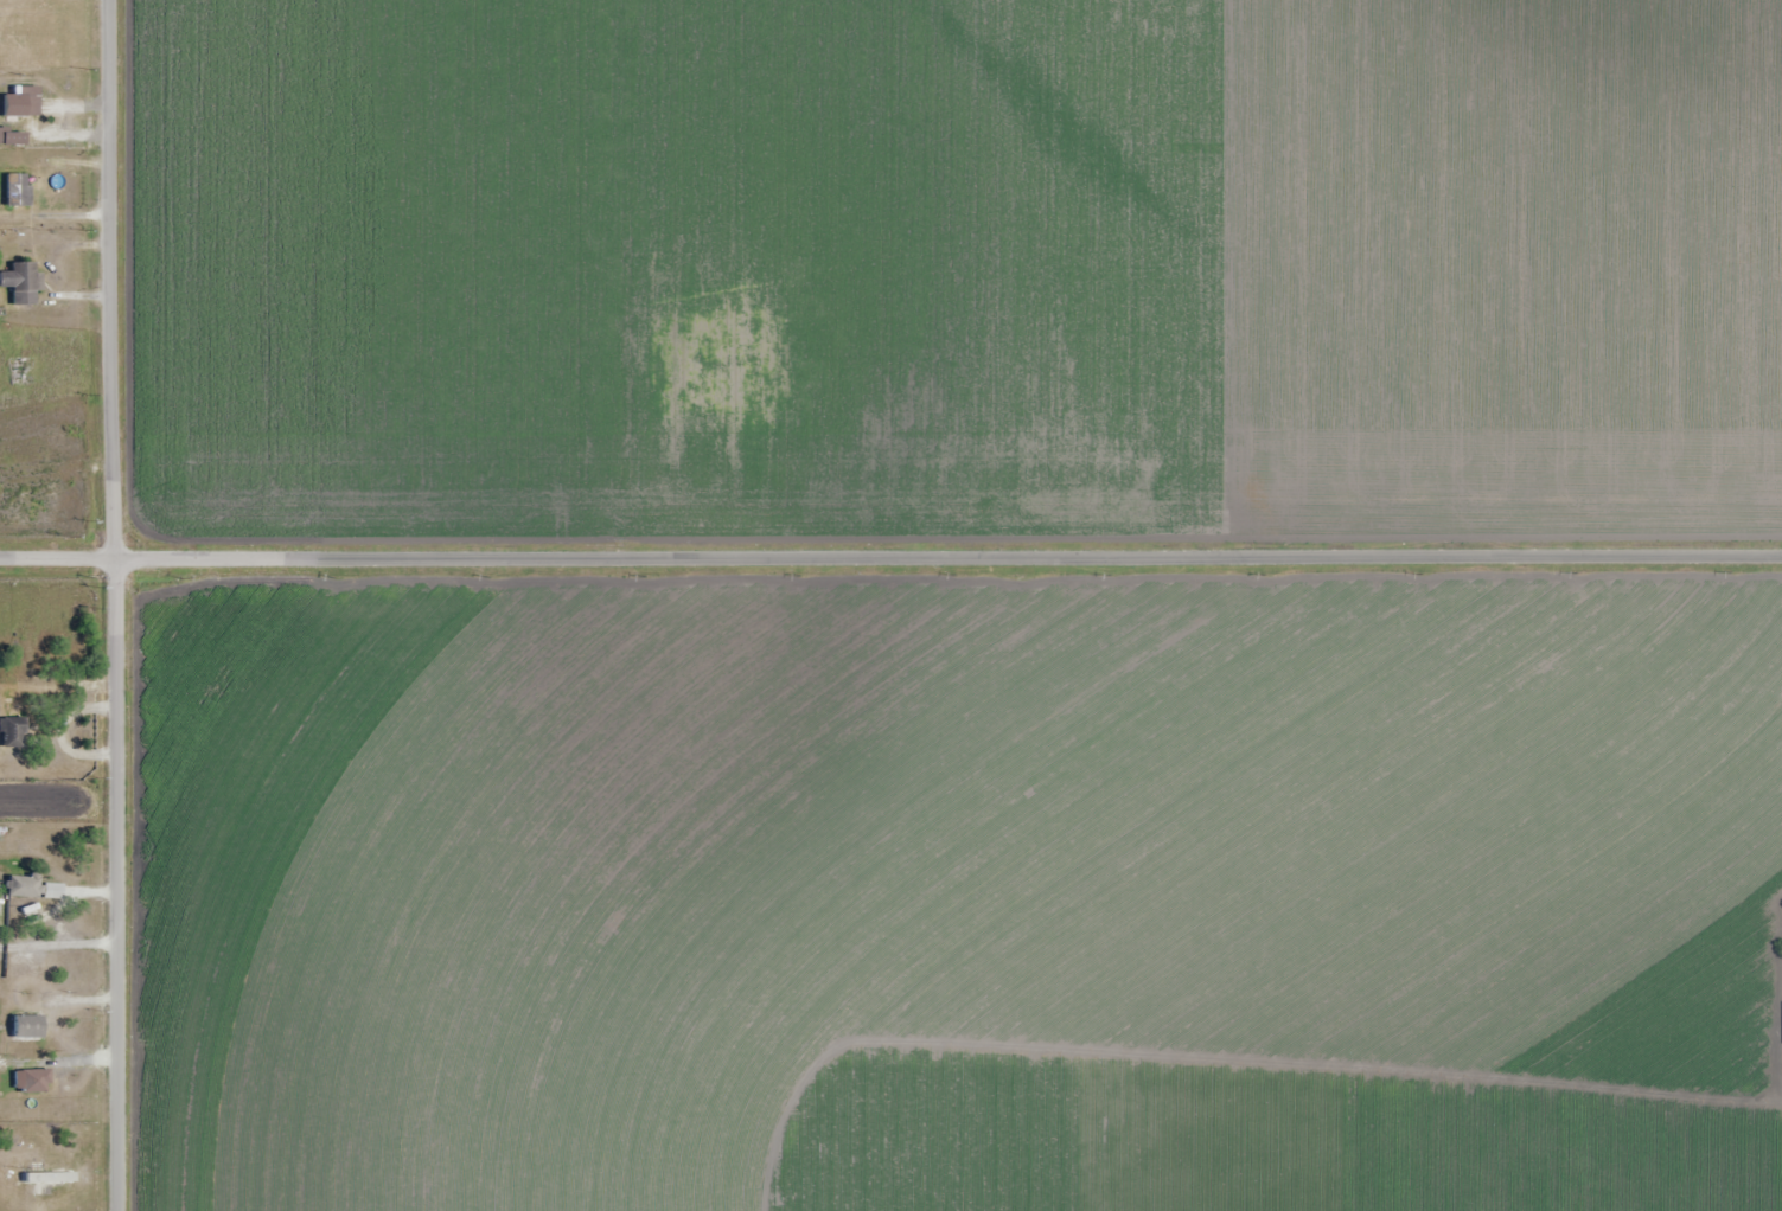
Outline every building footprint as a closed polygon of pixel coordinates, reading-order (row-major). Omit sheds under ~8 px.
[(7,206),(30,206),(30,174),(7,174),(7,206)] [(35,306),(35,262),(12,262),(12,272),(0,272),(0,287),(13,287),(13,306),(35,306)] [(25,748),(25,718),(1,718),(1,748),(25,748)] [(63,880),(7,880),(7,898),(63,898),(63,880)] [(64,1172),(23,1172),(23,1185),(34,1185),(34,1198),(47,1198),(47,1189),(64,1189),(64,1172)]
